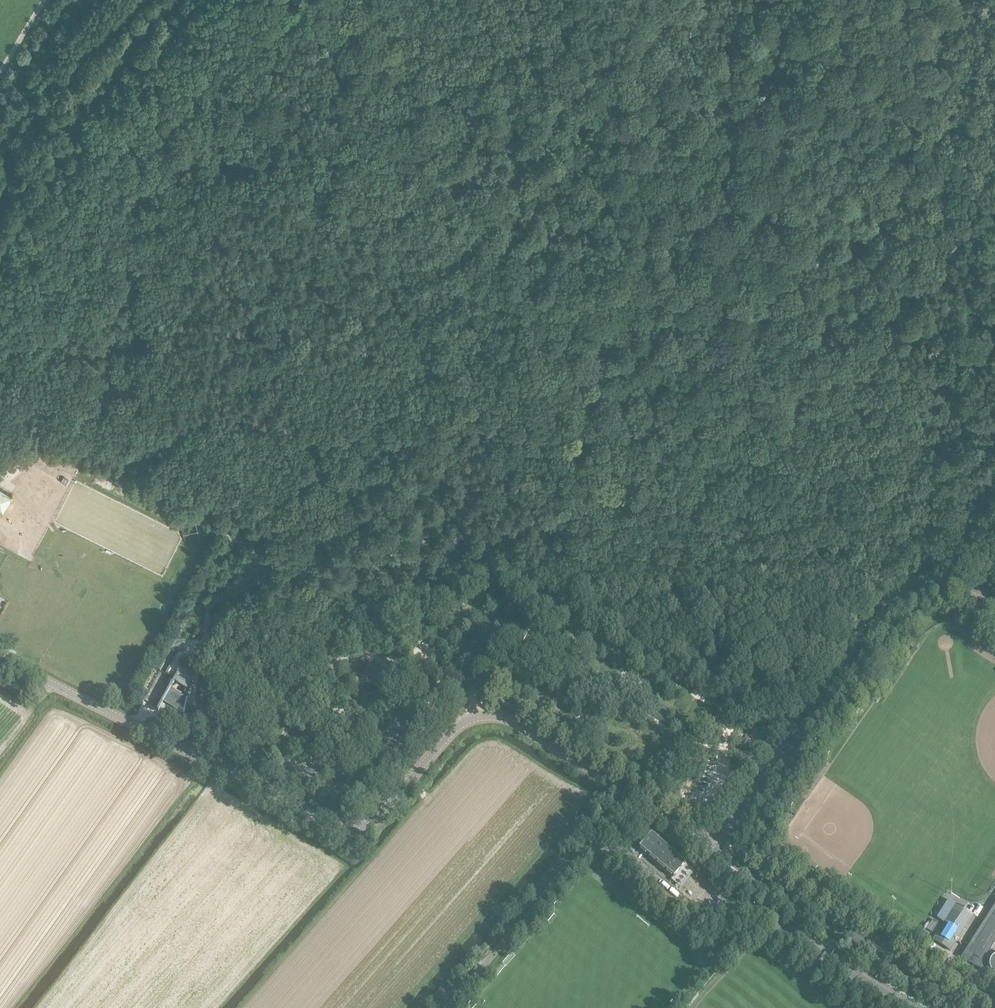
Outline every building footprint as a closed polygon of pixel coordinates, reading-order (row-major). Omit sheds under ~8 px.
[(4,513),(13,499),(0,491),(0,511),(4,513)] [(376,685),(379,671),(357,666),(356,669),(348,667),(345,685),(361,689),(362,682),(376,685)] [(182,722),(182,725),(184,726),(193,680),(191,679),(191,684),(178,677),(180,673),(178,672),(159,708),(155,706),(154,708),(157,709),(158,710),(157,712),(158,713),(160,711),(182,722)] [(620,842),(624,830),(614,826),(609,838),(620,842)] [(673,878),(686,862),(653,834),(639,850),(673,878)] [(968,963),(994,980),(994,954),(990,951),(994,942),(994,904),(961,958),(968,963)] [(955,905),(933,940),(950,951),(972,916),(955,905)] [(927,929),(932,933),(938,923),(933,920),(927,929)] [(915,938),(925,944),(928,939),(918,933),(915,938)] [(827,975),(831,969),(829,968),(829,969),(820,963),(816,969),(827,975)]
